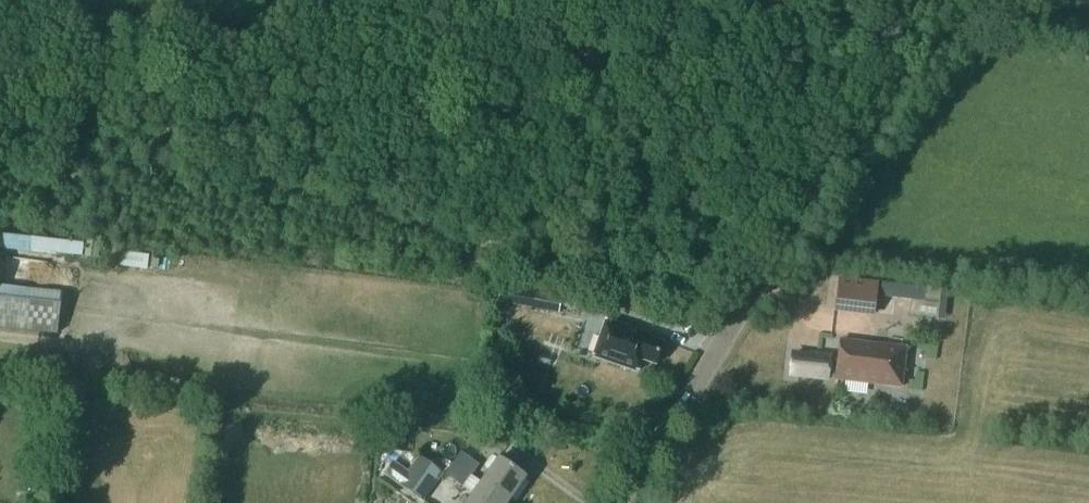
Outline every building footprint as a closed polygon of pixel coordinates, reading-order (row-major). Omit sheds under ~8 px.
[(31,237),(29,250),(82,256),(84,243),(31,237)] [(110,247),(106,267),(117,269),(121,249),(110,247)] [(878,282),(838,277),(834,312),(874,316),(878,282)] [(882,282),(881,295),(924,301),(925,287),(882,282)] [(51,333),(57,293),(0,287),(0,328),(51,333)] [(513,290),(510,303),(523,305),(525,293),(513,290)] [(558,316),(557,322),(582,327),(589,296),(564,291),(562,300),(558,316)] [(535,295),(531,310),(558,316),(562,300),(535,295)] [(606,320),(594,357),(636,372),(641,360),(655,365),(663,343),(648,338),(649,335),(606,320)] [(905,347),(840,340),(838,362),(829,361),(830,356),(811,354),(811,356),(792,354),(790,375),(817,378),(818,380),(822,380),(824,378),(827,379),(827,375),(836,376),(836,380),(901,387),(905,347)] [(517,373),(501,368),(496,383),(512,388),(517,373)] [(453,464),(470,477),(478,466),(460,454),(453,464)] [(393,461),(383,474),(424,502),(444,473),(418,455),(407,471),(393,461)] [(481,484),(507,502),(508,502),(525,479),(498,459),(481,484)] [(463,488),(473,495),(467,502),(507,502),(481,484),(470,477),(453,464),(445,475),(463,488)]
